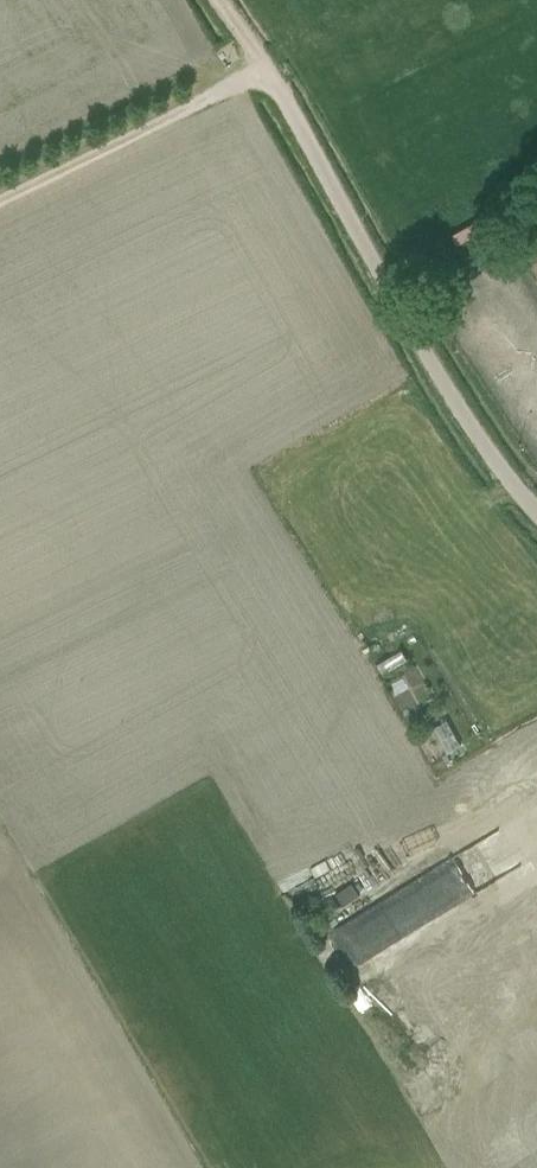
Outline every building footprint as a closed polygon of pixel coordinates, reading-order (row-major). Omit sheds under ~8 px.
[(433,726),(449,750),(460,743),(444,719),(433,726)] [(373,948),(471,899),(453,861),(354,910),(373,948)]
